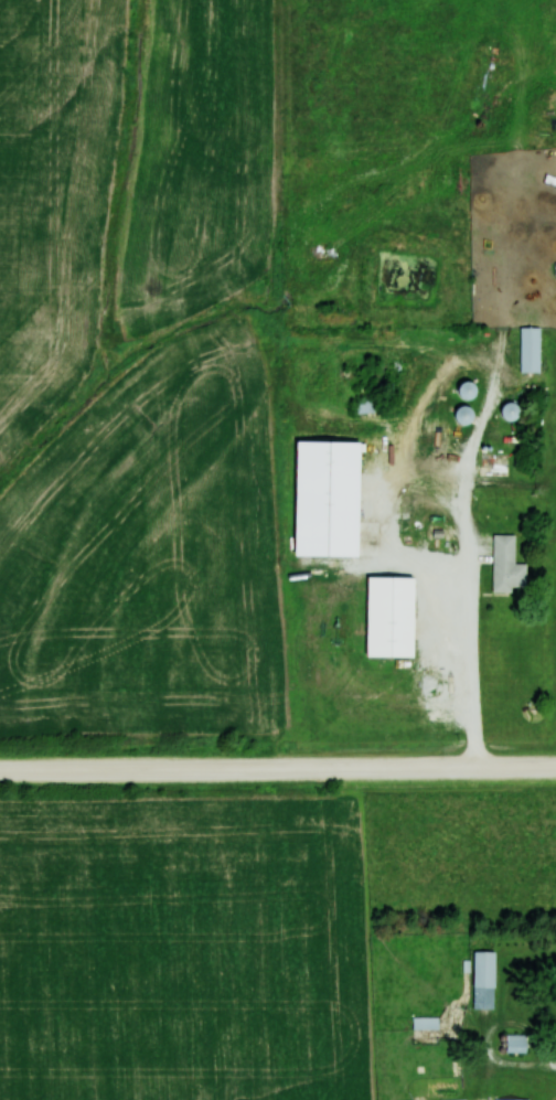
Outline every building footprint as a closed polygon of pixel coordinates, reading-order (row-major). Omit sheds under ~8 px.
[(520,327),(520,372),(540,372),(540,327),(520,327)] [(469,401),(477,388),(464,379),(455,393),(469,401)] [(355,413),(380,413),(380,401),(355,401),(355,413)] [(519,406),(505,402),(500,417),(515,422),(519,406)] [(471,424),(471,407),(455,407),(456,424),(471,424)] [(292,563),(296,449),(361,451),(356,566),(292,563)] [(526,564),(514,564),(514,535),(493,535),(493,593),(511,593),(511,588),(526,588),(526,564)] [(364,654),(364,583),(410,583),(411,654),(364,654)] [(473,1009),(494,1009),(494,951),(473,951),(473,1009)] [(413,1030),(438,1030),(438,1017),(413,1017),(413,1030)] [(526,1054),(526,1035),(506,1035),(506,1054),(526,1054)]
